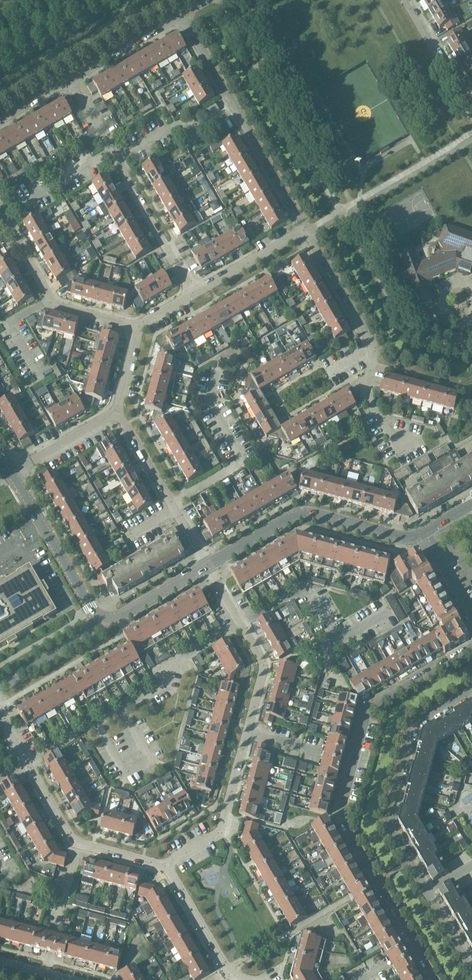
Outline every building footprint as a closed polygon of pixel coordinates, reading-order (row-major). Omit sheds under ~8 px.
[(424,1),(429,10),(446,0),(425,0),(424,1)] [(429,10),(434,19),(447,12),(445,7),(452,3),(450,0),(446,0),(429,10)] [(445,26),(448,31),(458,25),(453,15),(450,17),(447,12),(434,19),(440,29),(445,26)] [(453,52),(467,45),(469,43),(460,29),(448,36),(451,41),(448,43),(453,52)] [(178,34),(168,40),(177,55),(187,49),(178,34)] [(168,60),(177,55),(168,40),(159,45),(168,60)] [(469,43),(467,45),(453,52),(459,62),(462,60),(465,65),(471,61),(471,44),(471,42),(469,43)] [(158,66),(168,60),(159,45),(150,51),(158,66)] [(149,71),(158,66),(150,51),(140,56),(149,71)] [(140,76),(149,71),(140,56),(131,61),(140,76)] [(130,82),(140,76),(131,61),(122,67),(130,82)] [(465,65),(462,67),(468,77),(471,74),(471,61),(465,65)] [(121,87),(130,82),(122,67),(112,72),(121,87)] [(198,69),(183,78),(189,87),(204,79),(198,69)] [(112,93),(121,87),(112,72),(103,78),(112,93)] [(98,92),(102,98),(112,93),(103,78),(87,87),(92,96),(98,92)] [(189,87),(194,97),(209,88),(204,79),(189,87)] [(209,88),(194,97),(200,106),(215,98),(209,88)] [(54,106),(63,121),(73,115),(69,109),(75,106),(70,97),(54,106)] [(54,126),(63,121),(54,106),(45,111),(54,126)] [(44,132),(54,126),(45,111),(36,117),(44,132)] [(35,137),(44,132),(36,117),(26,122),(35,137)] [(26,143),(35,137),(26,122),(17,128),(26,143)] [(16,148),(26,143),(17,128),(8,133),(16,148)] [(16,148),(8,133),(0,137),(0,141),(7,153),(16,148)] [(243,147),(238,137),(233,140),(230,135),(220,141),(228,156),(243,147)] [(243,147),(228,156),(234,165),(249,156),(243,147)] [(38,152),(34,155),(38,161),(42,159),(38,152)] [(239,174),(254,165),(249,156),(234,165),(239,174)] [(143,168),(148,178),(163,169),(161,165),(165,162),(162,157),(143,168)] [(192,158),(187,161),(190,166),(195,163),(192,158)] [(13,176),(14,175),(18,173),(16,169),(16,168),(14,165),(8,168),(12,176),(13,176)] [(245,184),(260,175),(254,165),(239,174),(245,184)] [(154,187),(173,176),(167,167),(163,169),(148,178),(154,187)] [(198,167),(191,171),(194,176),(201,172),(198,167)] [(250,193),(265,184),(260,175),(245,184),(250,193)] [(108,176),(93,185),(99,194),(113,186),(108,176)] [(173,176),(154,187),(159,197),(178,186),(173,176)] [(256,202),(270,193),(265,184),(250,193),(256,202)] [(99,194),(104,204),(119,195),(113,186),(99,194)] [(184,195),(181,190),(178,186),(159,197),(165,206),(184,195)] [(261,212),(276,203),(270,193),(256,202),(261,212)] [(104,204),(99,207),(104,216),(109,213),(124,204),(119,195),(104,204)] [(184,195),(165,206),(170,215),(185,207),(182,202),(186,200),(184,195)] [(217,202),(210,206),(214,211),(220,208),(217,202)] [(266,221),(281,212),(276,203),(261,212),(266,221)] [(124,204),(109,213),(115,222),(130,214),(124,204)] [(196,208),(201,218),(206,215),(200,206),(196,208)] [(175,225),(194,214),(192,209),(188,211),(185,207),(170,215),(175,225)] [(50,210),(43,214),(46,219),(53,215),(50,210)] [(230,210),(222,214),(224,218),(229,215),(232,214),(230,210)] [(287,222),(281,212),(266,221),(272,230),(287,222)] [(24,225),(30,234),(45,226),(42,221),(46,219),(43,214),(24,225)] [(72,214),(66,217),(70,223),(76,220),(72,214)] [(120,232),(135,223),(130,214),(115,222),(120,232)] [(175,225),(181,234),(200,223),(194,214),(175,225)] [(126,241),(140,232),(135,223),(120,232),(126,241)] [(249,244),(241,229),(238,224),(229,230),(240,249),(249,244)] [(35,244),(54,233),(51,228),(47,230),(45,226),(30,234),(35,244)] [(202,226),(196,230),(199,235),(205,232),(202,226)] [(400,255),(404,267),(401,274),(407,290),(414,293),(420,305),(422,306),(432,302),(436,299),(429,287),(430,285),(430,281),(440,277),(442,273),(445,275),(457,270),(458,268),(462,273),(466,275),(471,274),(471,235),(449,227),(444,228),(439,244),(442,248),(447,249),(446,253),(421,262),(419,261),(413,249),(411,248),(401,252),(400,255)] [(240,249),(229,230),(224,233),(226,237),(222,240),(231,255),(240,249)] [(140,232),(126,241),(131,250),(146,242),(140,232)] [(40,253),(55,244),(53,240),(57,237),(54,233),(35,244),(40,253)] [(83,233),(77,236),(80,242),(86,238),(83,233)] [(210,241),(221,260),(231,255),(222,240),(217,242),(215,238),(210,241)] [(203,250),(212,265),(221,260),(210,241),(205,243),(208,248),(203,250)] [(131,250),(137,260),(151,251),(146,242),(131,250)] [(46,262),(65,251),(62,246),(58,249),(55,244),(40,253),(46,262)] [(200,245),(191,251),(200,267),(194,270),(196,274),(212,265),(203,250),(200,245)] [(92,248),(87,251),(90,257),(96,254),(92,248)] [(11,261),(6,251),(0,254),(0,267),(11,261)] [(51,272),(66,263),(64,258),(68,256),(65,251),(46,262),(51,272)] [(298,275),(313,266),(307,257),(292,265),(298,275)] [(17,270),(11,261),(0,267),(0,275),(2,279),(17,270)] [(72,273),(66,263),(51,272),(57,281),(66,276),(69,280),(74,277),(72,273)] [(303,284),(318,276),(313,266),(298,275),(303,284)] [(7,288),(22,279),(17,270),(2,279),(7,288)] [(164,273),(155,279),(154,279),(163,294),(179,284),(176,280),(170,284),(164,273)] [(154,279),(155,279),(152,274),(147,277),(150,281),(145,284),(154,299),(163,294),(154,279)] [(308,294),(323,285),(318,276),(303,284),(308,294)] [(74,277),(69,280),(71,284),(74,285),(71,296),(82,299),(86,282),(76,280),(74,277)] [(270,278),(260,284),(269,299),(278,293),(270,278)] [(13,297),(28,289),(22,279),(7,288),(13,297)] [(93,302),(98,280),(94,279),(93,279),(92,284),(86,282),(82,299),(93,302)] [(98,280),(93,302),(103,305),(107,288),(102,287),(104,282),(98,280)] [(131,292),(135,298),(139,295),(144,305),(154,299),(145,284),(131,292)] [(269,299),(260,284),(251,289),(259,304),(269,299)] [(107,288),(103,305),(113,307),(118,291),(119,286),(114,285),(113,289),(107,288)] [(323,285),(308,294),(314,303),(329,294),(323,285)] [(29,306),(35,302),(28,289),(13,297),(18,307),(27,302),(29,306)] [(259,304),(251,289),(241,295),(250,310),(259,304)] [(129,294),(118,291),(113,307),(124,310),(127,299),(131,300),(135,298),(131,292),(129,294)] [(319,312),(334,303),(329,294),(314,303),(319,312)] [(250,310),(241,295),(232,300),(241,315),(250,310)] [(241,315),(232,300),(223,305),(231,320),(241,315)] [(325,322),(340,313),(334,303),(319,312),(325,322)] [(213,311),(222,326),(225,330),(234,325),(231,320),(223,305),(213,311)] [(54,332),(58,315),(43,311),(39,313),(41,316),(42,316),(46,317),(43,329),(54,332)] [(222,326),(213,311),(204,316),(213,331),(222,326)] [(330,331),(345,322),(340,313),(325,322),(330,331)] [(64,335),(68,318),(58,315),(54,332),(64,335)] [(213,331),(204,316),(195,322),(203,337),(213,331)] [(68,318),(64,335),(75,338),(79,321),(68,318)] [(185,327),(194,342),(203,337),(195,322),(185,327)] [(289,332),(297,327),(294,322),(286,327),(289,332)] [(330,331),(339,346),(349,340),(346,334),(351,332),(345,322),(330,331)] [(105,325),(104,332),(111,334),(113,327),(105,325)] [(176,333),(185,347),(187,352),(197,347),(194,342),(185,327),(176,333)] [(285,327),(278,331),(281,336),(288,333),(285,327)] [(170,345),(161,350),(172,355),(175,353),(185,347),(176,333),(166,338),(170,345)] [(97,338),(95,343),(117,349),(120,338),(103,334),(101,339),(97,338)] [(296,335),(291,338),(294,342),(295,344),(296,345),(300,343),(296,335)] [(97,355),(114,359),(117,349),(95,343),(94,348),(99,350),(97,355)] [(300,343),(296,345),(307,365),(316,359),(308,344),(303,347),(300,343)] [(289,355),(298,370),(307,365),(296,345),(291,348),(293,352),(289,355)] [(279,348),(274,351),(277,356),(282,354),(282,353),(279,348)] [(176,360),(170,359),(172,355),(161,350),(157,367),(173,371),(176,360)] [(298,370),(289,355),(284,358),(282,354),(277,356),(288,375),(298,370)] [(90,364),(111,370),(114,359),(97,355),(96,360),(91,359),(90,364)] [(270,366),(279,381),(288,375),(277,356),(272,359),(275,363),(270,366)] [(92,376),(108,380),(111,370),(90,364),(88,369),(93,370),(92,376)] [(261,371),(270,386),(279,381),(270,366),(266,369),(263,364),(258,367),(261,371)] [(170,382),(173,371),(157,367),(154,377),(170,382)] [(261,371),(251,377),(252,379),(250,389),(264,393),(265,389),(270,386),(261,371)] [(380,394),(381,392),(392,395),(396,378),(385,375),(381,389),(377,388),(374,390),(376,393),(380,394)] [(86,379),(84,385),(105,390),(108,380),(92,376),(90,381),(86,379)] [(168,392),(170,382),(154,377),(151,388),(168,392)] [(183,385),(184,378),(177,377),(175,384),(183,385)] [(402,397),(406,381),(396,378),(392,395),(402,397)] [(412,400),(417,383),(406,381),(402,397),(412,400)] [(423,403),(427,386),(417,383),(412,400),(423,403)] [(95,399),(103,401),(105,390),(84,385),(83,390),(87,391),(85,401),(93,408),(95,399)] [(433,406),(438,389),(427,386),(423,403),(433,406)] [(151,388),(148,398),(165,402),(168,392),(151,388)] [(347,412),(356,406),(350,395),(354,393),(355,389),(352,388),(338,396),(347,412)] [(264,393),(250,389),(247,399),(245,400),(251,410),(266,401),(263,397),(264,393)] [(444,408),(448,392),(438,389),(433,406),(444,408)] [(42,390),(37,393),(40,399),(45,396),(42,390)] [(448,392),(444,408),(454,411),(459,395),(448,392)] [(65,399),(76,418),(93,408),(85,401),(81,404),(77,397),(72,400),(70,396),(65,399)] [(347,412),(338,396),(329,402),(337,417),(347,412)] [(1,404),(0,405),(0,408),(4,415),(23,404),(20,399),(16,401),(13,397),(1,404)] [(154,421),(163,415),(162,413),(165,402),(148,398),(145,409),(154,411),(152,419),(154,421)] [(66,423),(76,418),(65,399),(60,401),(62,405),(58,408),(66,423)] [(256,419),(271,410),(266,401),(251,410),(256,419)] [(337,417),(329,402),(319,407),(328,422),(337,417)] [(26,409),(23,404),(4,415),(9,424),(24,415),(22,411),(26,409)] [(58,408),(53,411),(51,407),(46,409),(57,429),(66,423),(58,408)] [(328,422),(319,407),(310,413),(319,428),(328,422)] [(261,428),(276,420),(271,410),(256,419),(261,428)] [(319,428),(310,413),(300,418),(309,433),(319,428)] [(15,433),(34,422),(31,418),(27,420),(24,415),(9,424),(15,433)] [(166,420),(163,415),(154,421),(162,435),(177,427),(171,417),(168,419),(166,420)] [(309,433),(300,418),(291,424),(300,439),(309,433)] [(276,420),(261,428),(267,438),(269,437),(279,439),(283,425),(279,424),(276,420)] [(37,427),(34,422),(15,433),(24,449),(33,444),(29,438),(35,434),(32,430),(37,427)] [(300,439),(291,424),(287,426),(283,425),(279,439),(289,442),(290,444),(300,439)] [(177,427),(162,435),(167,445),(182,436),(177,427)] [(100,447),(106,457),(121,448),(112,432),(108,435),(111,441),(100,447)] [(173,454),(188,445),(182,436),(167,445),(173,454)] [(318,449),(324,445),(327,443),(324,437),(314,442),(318,449)] [(178,463),(193,455),(188,445),(173,454),(178,463)] [(111,466),(126,457),(121,448),(106,457),(111,466)] [(463,462),(457,452),(429,468),(435,479),(406,495),(419,517),(438,506),(471,486),(471,457),(463,462)] [(193,455),(178,463),(183,473),(198,464),(193,455)] [(86,466),(102,462),(101,456),(89,459),(89,457),(84,458),(86,466)] [(117,475),(132,466),(126,457),(111,466),(117,475)] [(198,464),(183,473),(189,482),(204,474),(198,464)] [(122,485),(137,476),(132,466),(117,475),(122,485)] [(62,482),(56,472),(50,476),(46,470),(38,475),(47,491),(62,482)] [(302,479),(297,478),(298,489),(310,492),(315,475),(304,472),(302,479)] [(321,495),(327,473),(321,472),(320,477),(315,475),(310,492),(321,495)] [(327,473),(321,495),(331,497),(336,481),(331,479),(332,475),(327,473)] [(288,495),(298,489),(297,478),(292,481),(289,474),(279,480),(288,495)] [(128,494),(142,485),(137,476),(122,485),(128,494)] [(336,481),(331,497),(342,500),(347,479),(342,477),(341,482),(336,481)] [(267,481),(278,500),(288,495),(279,480),(274,483),(272,478),(272,479),(267,481)] [(347,479),(342,500),(352,503),(357,486),(352,485),(353,480),(347,479)] [(278,500),(267,481),(263,484),(265,488),(260,491),(269,506),(278,500)] [(52,500),(67,491),(62,482),(47,491),(52,500)] [(357,486),(352,503),(363,506),(368,484),(367,484),(363,483),(362,488),(357,486)] [(368,484),(363,506),(373,508),(378,492),(372,490),(374,486),(368,484)] [(133,503),(148,494),(142,485),(128,494),(133,503)] [(249,492),(260,511),(269,506),(260,491),(258,486),(248,491),(249,492)] [(378,492),(373,508),(383,511),(388,495),(389,490),(384,489),(383,493),(378,492)] [(58,509),(73,501),(67,491),(52,500),(58,509)] [(242,502),(250,517),(260,511),(249,492),(244,495),(246,499),(242,502)] [(153,504),(148,494),(133,503),(139,513),(153,504)] [(388,495),(383,511),(394,514),(397,503),(399,497),(388,495)] [(250,517),(242,502),(237,504),(235,500),(230,503),(241,522),(250,517)] [(73,501),(58,509),(63,519),(78,510),(73,501)] [(223,512),(232,527),(241,522),(230,503),(225,506),(228,510),(223,512)] [(401,516),(404,504),(397,503),(394,514),(401,516)] [(409,509),(407,505),(404,504),(401,516),(407,517),(409,509)] [(203,510),(207,516),(211,514),(209,509),(207,507),(203,510)] [(69,528),(84,519),(78,510),(63,519),(69,528)] [(211,514),(222,533),(232,527),(223,512),(219,515),(216,511),(211,514)] [(116,521),(121,518),(118,512),(113,515),(116,521)] [(211,514),(207,516),(209,521),(204,523),(208,530),(202,533),(207,542),(222,533),(211,514)] [(74,537),(89,529),(84,519),(69,528),(74,537)] [(89,529),(74,537),(79,547),(94,538),(89,529)] [(300,562),(321,568),(328,543),(297,535),(269,551),(282,573),(300,562)] [(118,594),(119,596),(186,558),(184,555),(182,551),(180,548),(177,544),(175,540),(173,536),(171,537),(167,539),(107,574),(104,570),(96,575),(105,591),(107,590),(110,594),(114,596),(118,594)] [(85,556),(100,547),(94,538),(79,547),(85,556)] [(349,548),(338,546),(328,543),(321,568),(342,573),(349,548)] [(90,565),(105,557),(100,547),(85,556),(90,565)] [(370,554),(359,551),(349,548),(342,573),(363,579),(370,554)] [(263,584),(272,579),(282,573),(269,551),(250,562),(263,584)] [(391,560),(380,557),(370,554),(363,579),(384,585),(391,560)] [(404,582),(413,577),(418,586),(433,577),(420,554),(417,554),(395,566),(404,582)] [(96,575),(104,570),(111,566),(105,557),(90,565),(96,575)] [(244,595),(254,589),(263,584),(250,562),(231,573),(244,595)] [(404,582),(395,566),(393,568),(390,577),(399,593),(408,588),(404,582)] [(34,628),(33,626),(44,620),(45,621),(57,613),(30,567),(18,574),(18,575),(7,582),(6,580),(0,583),(0,648),(34,628)] [(411,590),(417,600),(422,609),(444,596),(433,577),(418,586),(411,590)] [(200,591),(190,597),(180,602),(193,624),(212,613),(200,591)] [(422,609),(427,618),(433,628),(440,624),(455,615),(444,596),(422,609)] [(180,602),(171,608),(162,613),(175,635),(193,624),(180,602)] [(51,607),(42,612),(46,618),(55,613),(51,607)] [(162,613),(152,618),(143,624),(156,646),(175,635),(162,613)] [(263,632),(279,623),(273,613),(257,622),(263,632)] [(412,615),(408,617),(412,624),(416,621),(412,615)] [(440,624),(445,633),(437,638),(444,650),(443,650),(446,653),(469,640),(455,615),(440,624)] [(279,623),(263,632),(268,641),(284,632),(279,623)] [(141,655),(142,656),(147,653),(146,652),(156,646),(143,624),(134,629),(128,632),(127,633),(125,634),(131,645),(138,657),(139,656),(141,655)] [(284,632),(268,641),(274,650),(289,641),(284,632)] [(434,655),(443,650),(444,650),(437,638),(435,634),(425,640),(434,655)] [(228,639),(213,648),(218,658),(234,649),(228,639)] [(416,645),(425,661),(434,655),(425,640),(416,645)] [(274,650),(279,660),(295,651),(293,647),(289,641),(274,650)] [(131,645),(121,651),(112,656),(125,679),(144,668),(138,657),(131,645)] [(407,650),(416,666),(425,661),(416,645),(407,650)] [(201,649),(197,652),(203,662),(207,659),(201,649)] [(224,667),(239,658),(234,649),(218,658),(224,667)] [(397,656),(406,671),(416,666),(407,650),(397,656)] [(112,656),(103,662),(93,667),(106,690),(125,679),(112,656)] [(388,661),(397,677),(406,671),(397,656),(388,661)] [(239,658),(224,667),(229,677),(227,684),(232,685),(235,673),(245,668),(239,658)] [(397,677),(388,661),(379,667),(388,682),(397,677)] [(295,677),(298,666),(281,662),(278,673),(295,677)] [(346,663),(340,666),(344,672),(350,669),(346,663)] [(93,667),(84,673),(74,678),(83,694),(87,701),(106,690),(93,667)] [(388,682),(379,667),(369,672),(378,688),(388,682)] [(360,678),(369,693),(378,688),(369,672),(360,678)] [(275,683),(292,688),(295,677),(278,673),(275,683)] [(74,699),(83,694),(74,678),(65,684),(74,699)] [(360,678),(350,683),(359,699),(369,693),(360,678)] [(329,690),(329,687),(331,683),(324,681),(322,688),(329,690)] [(219,693),(237,698),(240,687),(232,685),(227,684),(222,682),(219,693)] [(292,688),(275,683),(272,694),(290,698),(292,688)] [(56,689),(65,704),(74,699),(65,684),(56,689)] [(65,704),(56,689),(46,694),(55,710),(65,704)] [(237,698),(219,693),(217,704),(234,708),(237,698)] [(37,700),(46,715),(55,710),(46,694),(37,700)] [(290,698),(272,694),(269,704),(287,709),(290,698)] [(341,695),(338,706),(355,711),(358,700),(341,695)] [(28,705),(37,721),(46,715),(37,700),(28,705)] [(302,702),(300,708),(307,710),(308,703),(302,702)] [(464,708),(471,722),(471,703),(464,708)] [(234,708),(217,704),(214,714),(231,719),(234,708)] [(284,720),(287,709),(269,704),(264,723),(272,725),(274,717),(284,720)] [(27,726),(37,721),(28,705),(18,711),(27,726)] [(355,711),(338,706),(335,717),(353,721),(355,711)] [(454,713),(439,723),(438,722),(435,724),(436,724),(423,731),(438,743),(445,739),(446,742),(453,738),(452,735),(471,724),(471,722),(464,708),(454,713)] [(70,714),(65,717),(70,725),(75,723),(70,714)] [(231,719),(214,714),(211,725),(229,729),(231,719)] [(332,727),(350,732),(353,721),(335,717),(332,727)] [(208,735),(226,740),(229,729),(211,725),(208,735)] [(350,732),(332,727),(330,738),(347,742),(350,732)] [(428,781),(434,760),(438,743),(423,731),(419,745),(418,749),(419,749),(411,777),(428,781)] [(226,740),(208,735),(206,746),(223,750),(226,740)] [(339,774),(341,763),(343,758),(347,742),(330,738),(326,753),(321,769),(339,774)] [(259,744),(254,762),(271,767),(274,756),(264,754),(267,746),(259,744)] [(199,755),(203,756),(220,761),(223,750),(206,746),(202,745),(199,755)] [(66,761),(60,752),(44,761),(50,771),(66,761)] [(200,767),(217,771),(220,761),(203,756),(200,767)] [(66,761),(50,771),(55,780),(71,771),(66,761)] [(271,767),(254,762),(251,773),(268,778),(271,767)] [(197,777),(215,782),(217,771),(200,767),(197,777)] [(318,780),(336,784),(339,774),(321,769),(318,780)] [(61,789),(76,780),(71,771),(55,780),(61,789)] [(268,778),(251,773),(248,783),(266,788),(268,778)] [(22,787),(16,777),(1,786),(6,796),(22,787)] [(212,793),(215,782),(197,777),(194,788),(188,792),(190,796),(201,790),(212,793)] [(418,820),(423,802),(428,781),(411,777),(404,805),(403,805),(402,808),(403,808),(399,822),(418,820)] [(76,780),(61,789),(66,799),(82,790),(76,780)] [(336,784),(318,780),(316,790),(333,795),(336,784)] [(266,788),(248,783),(245,794),(263,798),(266,788)] [(104,786),(91,790),(93,798),(101,796),(100,791),(105,790),(104,786)] [(22,787),(6,796),(12,805),(27,796),(22,787)] [(66,799),(72,808),(87,799),(82,790),(66,799)] [(333,795),(316,790),(313,801),(330,805),(333,795)] [(185,793),(175,799),(184,814),(194,809),(185,793)] [(263,798),(245,794),(243,804),(260,809),(263,798)] [(17,815),(33,806),(27,796),(12,805),(17,815)] [(87,799),(72,808),(77,818),(87,812),(99,815),(101,807),(95,805),(94,806),(92,807),(87,799)] [(184,814),(175,799),(166,804),(175,820),(184,814)] [(313,801),(310,811),(327,816),(330,805),(313,801)] [(175,820),(166,804),(157,810),(166,825),(175,820)] [(258,815),(260,809),(243,804),(240,815),(265,822),(266,817),(258,815)] [(23,824),(38,815),(33,806),(17,815),(23,824)] [(157,810),(147,815),(156,831),(166,825),(157,810)] [(106,812),(101,829),(112,832),(117,815),(106,812)] [(283,815),(277,814),(274,824),(280,825),(283,815)] [(28,833),(44,824),(38,815),(23,824),(28,833)] [(127,818),(117,815),(112,832),(122,835),(127,818)] [(122,835),(133,838),(136,827),(147,821),(144,817),(138,821),(127,818),(122,835)] [(309,836),(311,840),(333,827),(328,818),(312,827),(316,833),(309,836)] [(438,854),(427,835),(418,820),(399,822),(406,835),(407,838),(408,838),(422,863),(438,854)] [(270,839),(268,836),(264,838),(264,837),(261,839),(257,833),(259,826),(247,823),(244,836),(246,840),(242,842),(248,852),(270,839)] [(455,823),(448,828),(451,833),(458,829),(455,823)] [(33,843),(49,834),(44,824),(28,833),(33,843)] [(323,846),(339,837),(333,827),(311,840),(313,844),(320,840),(323,846)] [(39,852),(54,843),(49,834),(33,843),(39,852)] [(306,834),(296,840),(300,846),(309,841),(306,834)] [(339,837),(323,846),(326,851),(320,855),(322,859),(344,846),(339,837)] [(248,852),(253,861),(269,852),(265,847),(272,843),(270,839),(248,852)] [(39,852),(44,862),(48,860),(51,863),(64,867),(67,855),(60,853),(54,843),(39,852)] [(334,864),(349,855),(344,846),(322,859),(324,863),(331,859),(334,864)] [(253,861),(258,871),(281,858),(278,854),(272,858),(269,852),(253,861)] [(434,882),(449,873),(438,854),(422,863),(434,882)] [(337,870),(331,874),(328,876),(329,879),(332,877),(333,878),(355,865),(349,855),(334,864),(337,870)] [(258,871),(264,880),(279,871),(276,865),(283,862),(281,858),(258,871)] [(82,867),(83,867),(86,868),(82,883),(93,886),(94,880),(99,863),(84,859),(82,867)] [(105,883),(110,866),(99,863),(94,880),(105,883)] [(287,870),(292,875),(297,870),(292,865),(287,870)] [(345,883),(360,874),(355,865),(333,878),(335,881),(342,878),(345,883)] [(115,886),(120,869),(110,866),(105,883),(115,886)] [(115,886),(126,889),(130,871),(120,869),(115,886)] [(130,871),(126,889),(137,892),(141,874),(130,871)] [(283,877),(279,871),(264,880),(269,889),(291,877),(289,873),(283,877)] [(307,872),(302,875),(305,881),(311,878),(307,872)] [(361,911),(377,902),(368,887),(360,874),(345,883),(348,889),(342,893),(344,897),(355,891),(356,894),(359,899),(349,905),(351,909),(358,906),(361,911)] [(294,880),(291,877),(269,889),(275,899),(290,890),(287,884),(294,880)] [(323,877),(316,881),(319,886),(324,883),(326,882),(323,877)] [(439,891),(443,898),(450,910),(465,901),(454,882),(439,891)] [(146,906),(143,908),(145,912),(167,899),(161,889),(158,891),(155,887),(142,884),(138,896),(146,898),(149,904),(146,906)] [(290,890),(275,899),(280,908),(302,895),(302,894),(300,892),(293,895),(290,890)] [(101,895),(99,903),(107,905),(109,898),(101,895)] [(302,895),(280,908),(286,917),(301,908),(298,903),(304,899),(302,895)] [(167,899),(145,912),(147,915),(154,911),(157,917),(173,908),(167,899)] [(465,901),(450,910),(464,935),(466,938),(471,947),(471,913),(465,901)] [(360,924),(382,911),(377,902),(361,911),(364,917),(358,921),(360,924)] [(155,930),(156,930),(178,917),(173,908),(157,917),(160,923),(154,927),(155,930)] [(304,914),(301,908),(286,917),(291,927),(313,914),(311,910),(304,914)] [(340,910),(335,913),(336,915),(338,918),(344,915),(340,910)] [(372,930),(387,921),(382,911),(360,924),(362,928),(369,924),(372,930)] [(165,930),(168,936),(183,927),(178,917),(156,930),(158,934),(165,930)] [(371,943),(393,930),(387,921),(372,930),(375,936),(369,939),(371,943)] [(2,940),(13,943),(17,925),(7,923),(2,940)] [(13,943),(23,946),(28,928),(17,925),(13,943)] [(189,936),(183,927),(168,936),(171,941),(165,945),(167,949),(189,936)] [(23,946),(33,948),(38,931),(28,928),(23,946)] [(318,973),(327,942),(319,940),(313,929),(306,933),(304,931),(301,933),(302,935),(291,977),(292,979),(322,979),(318,973)] [(379,943),(383,949),(398,940),(393,930),(371,943),(373,947),(379,943)] [(65,957),(70,939),(54,935),(38,931),(33,948),(49,953),(54,954),(65,957)] [(175,949),(179,954),(194,945),(189,936),(167,949),(169,953),(175,949)] [(80,942),(70,939),(65,957),(75,960),(80,942)] [(399,977),(415,968),(406,953),(398,940),(383,949),(391,962),(399,977)] [(91,945),(80,942),(75,960),(86,962),(91,945)] [(86,962),(96,965),(101,948),(91,945),(86,962)] [(175,964),(178,968),(200,955),(194,945),(179,954),(182,960),(175,964)] [(101,948),(96,965),(107,968),(111,951),(101,948)] [(122,953),(111,951),(107,968),(118,971),(122,953)] [(186,967),(190,973),(205,964),(200,955),(178,968),(180,971),(186,967)] [(190,973),(193,979),(191,979),(200,979),(211,974),(205,964),(190,973)] [(148,972),(146,969),(139,972),(136,966),(120,975),(123,979),(135,979),(148,972)] [(415,968),(399,977),(401,979),(415,979),(420,977),(415,968)]
